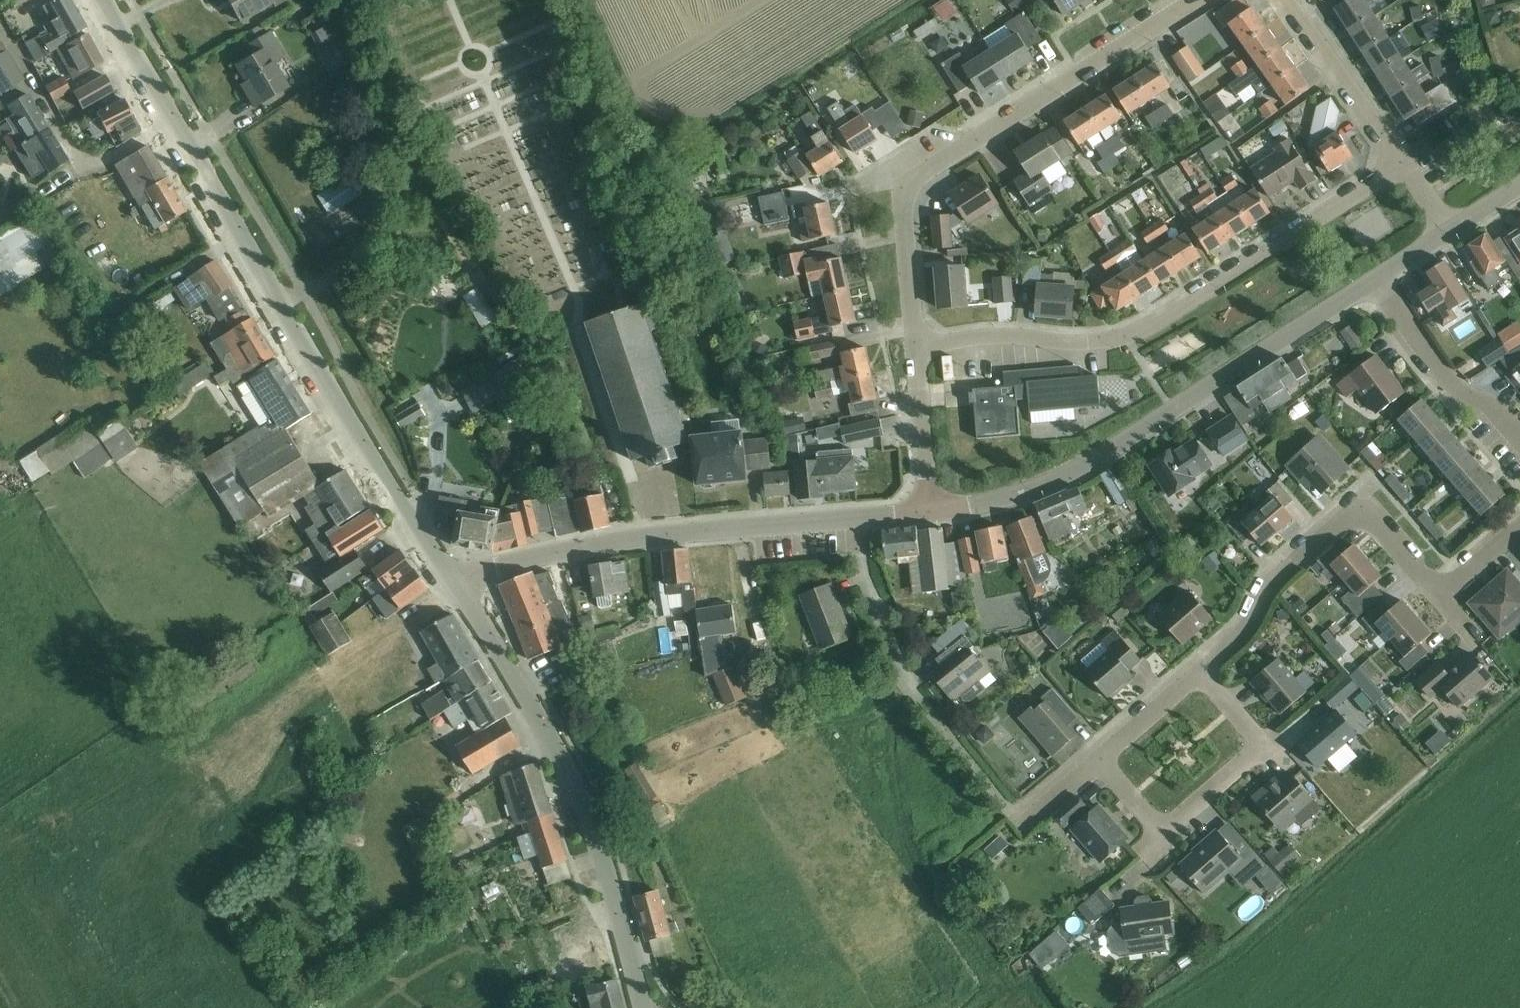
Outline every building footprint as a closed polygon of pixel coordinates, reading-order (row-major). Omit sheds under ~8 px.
[(16,9),(32,0),(11,0),(16,9)] [(28,45),(37,62),(51,54),(50,53),(70,42),(69,40),(84,31),(87,30),(86,29),(71,0),(59,0),(44,8),(53,25),(44,30),(46,33),(42,35),(44,40),(42,41),(40,38),(28,45)] [(241,23),(271,5),(275,10),(287,3),(286,0),(227,0),(241,23)] [(968,9),(961,0),(950,0),(939,8),(950,23),(968,9)] [(1014,12),(1024,5),(1021,0),(1006,0),(1014,12)] [(1064,15),(1081,5),(1082,5),(1084,8),(1094,2),(1092,0),(1055,0),(1064,15)] [(1374,16),(1364,0),(1350,0),(1336,9),(1350,32),(1374,16)] [(1414,22),(1423,20),(1420,7),(1411,9),(1414,22)] [(1214,8),(1183,31),(1194,45),(1225,23),(1214,8)] [(1244,46),(1266,30),(1252,9),(1229,25),(1244,46)] [(1496,11),(1486,14),(1489,25),(1499,22),(1496,11)] [(1006,25),(984,39),(988,45),(992,51),(1008,77),(1035,60),(1029,49),(1043,40),(1042,39),(1025,13),(1006,25)] [(1374,16),(1350,32),(1364,54),(1388,39),(1374,16)] [(934,20),(913,33),(917,40),(939,26),(934,20)] [(1428,42),(1442,35),(1435,21),(1421,27),(1428,42)] [(328,47),(342,38),(333,23),(318,33),(328,47)] [(257,57),(238,67),(250,87),(245,90),(256,109),(289,89),(274,65),(286,58),(272,34),(265,38),(257,25),(247,31),(254,44),(251,46),(257,57)] [(1280,50),(1266,30),(1244,46),(1258,65),(1258,66),(1280,50)] [(57,52),(74,82),(104,64),(87,35),(65,48),(57,52)] [(1388,39),(1364,54),(1378,77),(1402,61),(1388,39)] [(937,53),(945,48),(940,40),(932,45),(937,53)] [(342,44),(337,47),(322,56),(333,75),(348,66),(354,62),(342,44)] [(1008,77),(992,51),(988,45),(979,50),(982,57),(968,66),(961,53),(943,64),(961,92),(975,83),(981,94),(1008,77)] [(1187,49),(1173,59),(1190,84),(1204,74),(1187,49)] [(1258,65),(1249,72),(1237,80),(1228,86),(1236,97),(1252,86),(1258,95),(1272,86),(1294,70),(1280,50),(1258,66),(1258,65)] [(2,97),(14,116),(6,121),(8,124),(9,126),(23,147),(30,143),(31,145),(50,133),(50,132),(28,97),(16,104),(9,93),(25,83),(7,54),(0,58),(0,98),(2,97)] [(1442,70),(1439,57),(1429,59),(1432,73),(1442,70)] [(1237,80),(1249,72),(1241,61),(1230,69),(1237,80)] [(1402,61),(1378,77),(1392,99),(1416,83),(1429,75),(1423,65),(1410,73),(1402,61)] [(1156,65),(1135,78),(1150,101),(1161,94),(1171,88),(1156,65)] [(1309,90),(1294,70),(1272,86),(1286,106),(1309,90)] [(1443,76),(1442,70),(1432,73),(1434,79),(1443,76)] [(315,84),(326,77),(324,73),(313,80),(315,84)] [(105,78),(73,95),(82,110),(114,94),(105,78)] [(1150,101),(1135,78),(1114,91),(1129,115),(1150,101)] [(71,93),(64,79),(48,88),(55,101),(71,93)] [(1424,96),(1416,83),(1392,99),(1406,122),(1413,117),(1419,125),(1454,104),(1442,85),(1424,96)] [(827,85),(812,94),(819,104),(834,95),(827,85)] [(1107,96),(1086,109),(1101,133),(1122,119),(1107,96)] [(1213,97),(1204,104),(1217,123),(1227,116),(1213,97)] [(1338,111),(1328,97),(1315,107),(1309,148),(1314,148),(1329,173),(1353,158),(1338,133),(1337,134),(1336,132),(1338,111)] [(99,120),(89,126),(97,141),(107,136),(110,135),(117,149),(125,144),(140,132),(124,100),(121,102),(97,116),(99,120)] [(1270,101),(1258,109),(1266,120),(1278,112),(1270,101)] [(840,102),(829,109),(842,130),(857,154),(879,141),(857,106),(846,112),(840,102)] [(891,103),(876,113),(884,125),(899,116),(891,103)] [(1166,105),(1156,111),(1163,123),(1167,129),(1176,122),(1173,116),(1166,106),(1166,105)] [(1297,106),(1287,113),(1292,119),(1301,112),(1297,106)] [(1101,133),(1086,109),(1065,122),(1080,146),(1101,133)] [(1163,123),(1156,111),(1145,118),(1152,130),(1163,123)] [(1509,111),(1502,115),(1507,122),(1509,123),(1515,119),(1509,111)] [(804,118),(809,127),(815,136),(812,138),(819,149),(808,156),(805,151),(789,161),(801,180),(817,170),(821,177),(844,163),(813,112),(804,118)] [(908,126),(919,129),(922,115),(911,113),(908,126)] [(1287,128),(1281,120),(1269,129),(1275,137),(1287,128)] [(50,133),(31,145),(30,143),(23,147),(9,126),(8,124),(0,129),(0,135),(12,154),(22,148),(29,158),(22,162),(33,181),(48,171),(51,175),(70,163),(50,133)] [(1029,175),(1015,183),(1029,204),(1035,215),(1047,207),(1041,197),(1048,192),(1053,189),(1050,185),(1069,173),(1061,161),(1072,154),(1056,129),(1016,154),(1029,175)] [(1116,137),(1106,143),(1113,155),(1124,148),(1116,137)] [(1228,145),(1222,137),(1215,141),(1220,148),(1223,149),(1228,145)] [(1315,181),(1288,139),(1275,148),(1278,153),(1251,170),(1269,197),(1295,180),(1302,190),(1315,181)] [(1113,155),(1106,143),(1096,150),(1102,160),(1097,164),(1104,175),(1120,165),(1116,160),(1113,155)] [(1212,153),(1208,146),(1201,150),(1207,159),(1212,155),(1212,153)] [(148,148),(117,166),(135,198),(141,210),(142,209),(154,229),(185,212),(165,177),(148,148)] [(351,175),(317,197),(330,217),(364,195),(351,175)] [(1221,181),(1220,182),(1227,195),(1228,194),(1234,203),(1249,226),(1271,212),(1255,189),(1245,196),(1239,187),(1231,175),(1229,176),(1221,181)] [(969,225),(998,205),(980,176),(950,195),(961,211),(950,217),(950,216),(933,218),(935,251),(953,249),(952,231),(966,220),(969,225)] [(22,197),(28,207),(44,198),(38,187),(22,197)] [(1210,189),(1200,195),(1208,207),(1218,200),(1210,189)] [(784,193),(760,198),(765,226),(790,221),(784,193)] [(1214,216),(1208,207),(1200,195),(1189,203),(1201,224),(1192,230),(1207,253),(1229,240),(1214,216)] [(1234,203),(1214,216),(1229,240),(1249,226),(1234,203)] [(805,243),(837,236),(830,204),(807,209),(806,205),(793,207),(796,220),(808,218),(810,224),(801,226),(805,243)] [(0,231),(0,285),(43,238),(16,213),(0,231)] [(1097,216),(1088,222),(1097,235),(1102,233),(1103,230),(1101,227),(1103,226),(1097,216)] [(1151,228),(1158,239),(1169,232),(1162,221),(1151,228)] [(1158,239),(1151,228),(1139,235),(1147,246),(1158,239)] [(1506,239),(1503,235),(1493,242),(1505,261),(1507,260),(1518,278),(1519,277),(1519,229),(1506,239)] [(1040,231),(1039,242),(1048,243),(1049,233),(1040,231)] [(728,233),(709,241),(722,267),(740,259),(728,233)] [(1186,234),(1164,248),(1179,271),(1200,257),(1186,234)] [(1502,281),(1494,268),(1505,262),(1487,235),(1466,248),(1474,261),(1471,263),(1488,290),(1502,281)] [(1130,240),(1110,253),(1117,264),(1123,275),(1123,274),(1139,297),(1159,284),(1144,261),(1130,240)] [(1179,271),(1164,248),(1144,261),(1159,284),(1179,271)] [(966,250),(946,251),(946,259),(966,257),(966,250)] [(804,253),(781,258),(786,280),(802,276),(803,277),(807,276),(809,283),(822,280),(825,296),(849,291),(842,259),(820,264),(819,259),(806,262),(804,253)] [(1117,264),(1110,253),(1099,261),(1106,271),(1117,264)] [(618,268),(614,255),(605,258),(609,271),(618,268)] [(1072,318),(1074,289),(1053,287),(1054,276),(1041,275),(1042,262),(1027,260),(1025,286),(1039,287),(1037,316),(1072,318)] [(276,359),(253,320),(252,320),(249,314),(246,310),(243,312),(235,298),(231,292),(229,288),(233,286),(223,271),(216,262),(199,273),(214,296),(208,300),(222,320),(227,317),(235,329),(220,339),(221,341),(214,345),(227,368),(212,377),(220,390),(232,382),(234,385),(251,375),(250,375),(276,359)] [(1445,262),(1426,274),(1433,284),(1421,292),(1443,327),(1456,318),(1451,309),(1468,298),(1445,262)] [(941,309),(968,307),(964,267),(937,270),(941,309)] [(1123,274),(1123,275),(1092,295),(1101,309),(1112,302),(1118,311),(1139,297),(1123,274)] [(610,391),(609,392),(610,394),(611,393),(615,405),(613,405),(614,408),(616,407),(620,418),(618,419),(618,421),(620,420),(624,431),(622,431),(623,434),(624,434),(628,444),(627,445),(628,448),(629,448),(633,458),(631,458),(632,462),(634,461),(634,460),(644,457),(645,458),(646,458),(649,466),(648,467),(649,468),(652,467),(657,465),(658,467),(660,466),(659,465),(669,461),(670,463),(672,462),(671,460),(676,458),(677,460),(679,459),(678,456),(675,448),(676,448),(676,446),(684,443),(685,444),(688,443),(681,425),(691,421),(683,396),(675,399),(675,397),(673,398),(670,388),(671,388),(670,385),(669,386),(665,376),(668,375),(667,372),(665,373),(660,361),(663,360),(658,345),(656,346),(652,334),(653,334),(653,332),(658,331),(654,318),(649,320),(648,317),(646,318),(643,308),(644,307),(644,305),(638,307),(636,300),(633,301),(624,276),(612,280),(621,305),(615,308),(617,314),(587,325),(588,327),(589,326),(593,338),(591,339),(592,341),(593,341),(597,351),(596,351),(597,353),(598,353),(602,364),(598,365),(604,381),(606,380),(610,391)] [(997,305),(1014,303),(1011,277),(994,278),(997,305)] [(395,330),(453,304),(443,282),(385,307),(395,330)] [(463,298),(482,329),(497,320),(479,288),(463,298)] [(849,291),(825,296),(830,316),(795,324),(799,341),(835,333),(834,328),(856,323),(849,291)] [(1481,309),(1478,312),(1495,338),(1498,336),(1481,309)] [(1519,347),(1519,325),(1518,323),(1498,335),(1510,354),(1519,347)] [(1351,325),(1340,332),(1354,353),(1365,346),(1351,325)] [(1499,338),(1477,352),(1487,368),(1509,354),(1499,338)] [(756,340),(751,349),(763,356),(768,347),(756,340)] [(812,362),(838,356),(835,343),(810,349),(812,362)] [(815,387),(871,375),(866,350),(842,355),(845,368),(813,375),(815,387)] [(1337,385),(1347,398),(1358,389),(1377,414),(1404,394),(1376,356),(1337,385)] [(1282,358),(1259,373),(1280,405),(1291,399),(1284,388),(1296,381),(1307,374),(1304,370),(1297,359),(1286,365),(1283,360),(1282,358)] [(282,434),(287,430),(312,415),(280,362),(239,387),(245,398),(243,400),(261,429),(255,432),(259,440),(280,432),(282,434)] [(517,362),(461,394),(474,416),(529,383),(517,362)] [(1005,387),(973,390),(974,391),(975,406),(978,439),(1020,435),(1017,399),(1028,398),(1030,412),(1082,407),(1100,405),(1097,375),(1079,377),(1079,374),(1078,366),(1077,367),(1076,367),(1026,371),(1017,372),(1004,373),(1005,387)] [(1507,376),(1519,392),(1519,366),(1507,376)] [(213,379),(212,377),(206,367),(173,386),(180,398),(213,379)] [(1280,405),(1259,373),(1236,387),(1238,389),(1224,398),(1242,426),(1257,416),(1252,409),(1262,402),(1269,413),(1280,405)] [(877,400),(871,375),(815,387),(818,400),(850,393),(853,405),(849,406),(852,419),(878,413),(875,400),(877,400)] [(1415,440),(1438,420),(1421,400),(1398,420),(1415,440)] [(48,470),(50,472),(73,458),(74,457),(101,440),(133,420),(123,404),(91,424),(86,416),(35,448),(35,449),(48,470)] [(428,417),(422,406),(399,419),(406,430),(428,417)] [(1325,414),(1316,422),(1324,432),(1333,424),(1325,414)] [(1232,417),(1208,433),(1223,455),(1247,439),(1232,417)] [(711,423),(713,436),(692,439),(697,485),(701,485),(703,489),(713,488),(716,484),(746,481),(746,471),(769,470),(767,441),(742,444),(742,433),(740,420),(711,423)] [(785,424),(787,435),(805,430),(802,420),(785,424)] [(1455,439),(1438,420),(1415,440),(1432,459),(1455,439)] [(881,438),(878,422),(839,431),(842,447),(881,438)] [(259,440),(255,432),(204,463),(242,527),(268,512),(272,518),(306,497),(322,487),(287,430),(282,434),(280,432),(259,440)] [(815,443),(813,435),(805,437),(807,445),(815,443)] [(787,459),(799,458),(798,438),(786,439),(787,459)] [(1346,469),(1319,439),(1286,469),(1306,491),(1315,483),(1322,490),(1346,469)] [(1455,439),(1432,459),(1448,477),(1471,457),(1455,439)] [(74,457),(73,458),(76,464),(83,474),(106,460),(112,456),(101,440),(74,457)] [(1189,479),(1211,466),(1195,441),(1176,454),(1173,450),(1150,465),(1170,496),(1191,483),(1189,479)] [(1377,474),(1389,463),(1374,445),(1362,456),(1377,474)] [(35,449),(20,459),(32,479),(48,470),(35,449)] [(852,489),(854,489),(849,451),(816,455),(817,463),(793,466),(797,500),(814,498),(813,494),(823,493),(823,495),(852,492),(852,489)] [(1471,457),(1448,477),(1465,496),(1487,476),(1471,457)] [(1122,504),(1133,498),(1114,467),(1100,476),(1119,507),(1122,504)] [(346,473),(322,487),(306,497),(312,506),(307,509),(317,525),(307,531),(314,543),(315,543),(341,526),(368,510),(346,473)] [(787,473),(763,475),(765,499),(789,497),(787,473)] [(1394,493),(1401,486),(1392,475),(1384,482),(1394,493)] [(1487,476),(1465,496),(1482,516),(1505,496),(1487,476)] [(1266,503),(1258,510),(1277,533),(1294,519),(1284,508),(1293,501),(1277,483),(1269,490),(1261,497),(1266,503)] [(1411,497),(1401,486),(1394,493),(1403,503),(1411,497)] [(549,498),(546,499),(553,528),(556,538),(559,538),(611,527),(602,487),(559,496),(549,498)] [(1069,518),(1062,521),(1060,515),(1074,509),(1076,515),(1085,511),(1076,490),(1068,493),(1067,491),(1035,504),(1050,541),(1074,531),(1069,518)] [(497,551),(501,519),(500,519),(500,518),(468,512),(468,501),(442,496),(440,507),(437,506),(436,516),(449,525),(450,515),(461,516),(457,546),(497,551)] [(1133,498),(1122,504),(1125,509),(1129,507),(1132,512),(1139,508),(1133,498)] [(1213,513),(1221,506),(1215,498),(1207,506),(1213,513)] [(501,519),(497,551),(530,545),(527,534),(539,531),(553,528),(546,499),(519,505),(501,509),(500,518),(500,519),(501,519)] [(1277,533),(1258,510),(1242,523),(1237,517),(1228,525),(1244,543),(1252,536),(1261,547),(1277,533)] [(341,526),(315,543),(328,565),(319,571),(331,591),(367,569),(356,550),(384,533),(371,513),(343,530),(341,526)] [(1427,531),(1434,524),(1425,513),(1417,520),(1427,531)] [(1026,521),(1008,528),(1015,544),(1012,545),(1033,599),(1045,595),(1043,589),(1040,583),(1042,583),(1043,582),(1044,582),(1045,581),(1046,580),(1047,579),(1048,578),(1048,577),(1049,576),(1049,575),(1050,573),(1050,572),(1050,571),(1051,569),(1051,568),(1051,567),(1050,566),(1050,564),(1032,519),(1026,521)] [(1444,535),(1434,524),(1427,531),(1437,542),(1444,535)] [(917,528),(883,531),(887,559),(899,557),(900,563),(911,562),(910,556),(921,555),(925,591),(951,589),(967,587),(965,575),(959,541),(944,544),(942,529),(918,531),(917,528)] [(997,562),(1009,560),(1002,528),(977,533),(985,573),(999,570),(997,562)] [(973,539),(959,541),(965,575),(981,572),(973,539)] [(1156,539),(1147,544),(1154,558),(1164,552),(1156,539)] [(1317,562),(1311,568),(1318,576),(1325,571),(1332,579),(1338,573),(1345,581),(1368,561),(1354,545),(1343,555),(1335,546),(1317,562)] [(1213,549),(1200,560),(1209,571),(1222,559),(1213,549)] [(668,608),(683,607),(683,610),(697,609),(694,588),(692,588),(688,550),(662,553),(666,581),(654,583),(657,617),(669,616),(668,608)] [(387,590),(415,570),(400,551),(360,580),(366,589),(379,579),(387,590)] [(1353,590),(1342,600),(1357,618),(1383,596),(1373,585),(1382,578),(1368,561),(1345,581),(1353,590)] [(613,603),(611,596),(629,593),(624,563),(613,565),(613,564),(590,568),(595,599),(597,598),(598,606),(601,608),(610,607),(613,603)] [(415,570),(387,590),(374,600),(389,620),(429,590),(415,570)] [(1499,638),(1519,620),(1519,585),(1507,571),(1470,603),(1499,638)] [(534,574),(501,586),(515,621),(531,660),(562,646),(579,639),(562,601),(561,602),(553,586),(555,585),(550,572),(535,578),(534,574)] [(822,650),(852,639),(831,584),(801,595),(822,650)] [(353,604),(368,598),(363,586),(348,592),(353,604)] [(964,591),(952,593),(954,609),(966,607),(964,591)] [(1159,619),(1182,644),(1212,618),(1190,592),(1159,619)] [(1300,615),(1308,608),(1301,600),(1293,607),(1300,615)] [(1384,601),(1362,619),(1378,637),(1384,631),(1391,640),(1417,617),(1403,601),(1392,610),(1384,601)] [(1126,614),(1116,602),(1107,609),(1118,621),(1126,614)] [(732,607),(698,612),(699,621),(701,638),(708,677),(714,675),(727,706),(747,698),(734,667),(729,668),(724,634),(735,632),(734,621),(732,607)] [(308,608),(302,612),(312,628),(319,624),(308,608)] [(1289,617),(1288,610),(1277,611),(1279,619),(1289,617)] [(319,624),(312,628),(329,655),(352,641),(349,636),(335,614),(319,624)] [(446,681),(480,661),(457,621),(454,615),(443,621),(421,633),(439,665),(428,671),(437,686),(446,681)] [(590,615),(578,619),(583,638),(595,635),(590,615)] [(679,619),(682,637),(694,635),(691,617),(679,619)] [(1432,635),(1417,617),(1391,640),(1405,656),(1399,661),(1408,671),(1429,653),(1421,644),(1432,635)] [(1051,624),(1042,632),(1051,643),(1056,649),(1071,637),(1056,619),(1051,624)] [(1334,636),(1341,630),(1335,623),(1328,629),(1334,636)] [(1328,630),(1322,636),(1328,642),(1334,637),(1328,630)] [(1115,631),(1102,643),(1109,651),(1085,672),(1107,698),(1133,676),(1129,671),(1141,661),(1115,631)] [(947,667),(934,678),(953,702),(960,697),(964,702),(970,702),(985,690),(978,682),(992,671),(982,658),(978,661),(969,650),(973,647),(965,636),(939,657),(947,667)] [(1335,639),(1325,648),(1337,662),(1338,661),(1339,661),(1347,653),(1345,650),(1335,639)] [(1458,707),(1492,678),(1471,654),(1448,674),(1439,664),(1417,682),(1431,697),(1442,688),(1458,707)] [(1253,680),(1250,683),(1260,695),(1263,694),(1281,715),(1304,695),(1307,692),(1305,691),(1314,683),(1304,672),(1296,679),(1278,659),(1253,680)] [(444,692),(423,705),(432,720),(445,712),(493,682),(480,661),(447,680),(446,681),(447,682),(453,694),(448,697),(444,692)] [(1359,667),(1350,676),(1375,705),(1385,696),(1359,667)] [(1334,708),(1358,687),(1348,675),(1323,696),(1334,708)] [(511,713),(493,682),(445,712),(455,727),(476,714),(485,729),(459,745),(475,773),(522,744),(506,717),(511,713)] [(1065,723),(1075,715),(1052,689),(1041,698),(1045,703),(1035,711),(1032,708),(1023,715),(1023,716),(1020,719),(1028,728),(1052,756),(1076,736),(1065,723)] [(1373,707),(1362,694),(1354,702),(1365,715),(1373,707)] [(1336,711),(1297,745),(1317,768),(1330,756),(1333,760),(1346,749),(1343,746),(1356,734),(1336,711)] [(1401,715),(1393,721),(1403,732),(1410,726),(1401,715)] [(977,733),(984,742),(993,735),(985,726),(977,733)] [(1443,730),(1427,744),(1436,754),(1452,741),(1443,730)] [(529,821),(553,813),(537,763),(516,770),(500,778),(507,794),(511,806),(504,809),(510,825),(528,818),(529,821)] [(1268,785),(1253,798),(1277,826),(1290,814),(1293,817),(1297,822),(1301,827),(1314,815),(1306,806),(1313,800),(1304,790),(1289,772),(1271,788),(1268,785)] [(644,775),(632,782),(632,783),(642,800),(654,793),(645,778),(644,775)] [(1077,797),(1055,816),(1064,827),(1067,824),(1072,829),(1072,830),(1101,863),(1127,839),(1098,806),(1087,816),(1082,811),(1087,807),(1077,797)] [(660,802),(649,807),(660,828),(670,823),(660,802)] [(569,860),(553,813),(529,821),(522,823),(526,832),(518,835),(525,858),(539,854),(544,868),(568,860),(569,860)] [(437,820),(442,827),(451,822),(447,815),(437,820)] [(1014,835),(1005,825),(998,831),(1007,841),(1014,835)] [(461,843),(460,830),(443,831),(444,844),(461,843)] [(1203,845),(1179,866),(1204,894),(1229,872),(1243,860),(1217,830),(1201,843),(1203,845)] [(1008,845),(1000,836),(984,849),(993,859),(1008,845)] [(1289,847),(1279,855),(1272,848),(1264,855),(1283,877),(1292,870),(1289,866),(1299,857),(1289,847)] [(551,869),(554,879),(571,874),(568,864),(551,869)] [(1263,882),(1274,873),(1266,864),(1260,869),(1255,873),(1263,882)] [(1178,866),(1167,876),(1172,883),(1184,872),(1178,866)] [(482,889),(489,902),(506,893),(499,880),(482,889)] [(1115,906),(1100,889),(1078,909),(1092,925),(1115,906)] [(658,891),(636,899),(647,941),(648,940),(651,939),(670,933),(678,931),(675,922),(668,924),(658,891)] [(1237,912),(1246,922),(1266,905),(1258,894),(1237,912)] [(1165,934),(1173,933),(1169,903),(1152,905),(1151,900),(1147,896),(1138,897),(1135,902),(1136,907),(1122,910),(1123,921),(1115,923),(1108,932),(1111,951),(1120,957),(1167,951),(1165,934)] [(583,954),(553,966),(560,987),(590,975),(590,972),(612,964),(604,934),(602,935),(580,944),(583,954)] [(1052,948),(1043,945),(1038,958),(1048,961),(1052,948)] [(587,989),(578,992),(582,1007),(591,1004),(592,1007),(623,1007),(616,981),(587,989)]
